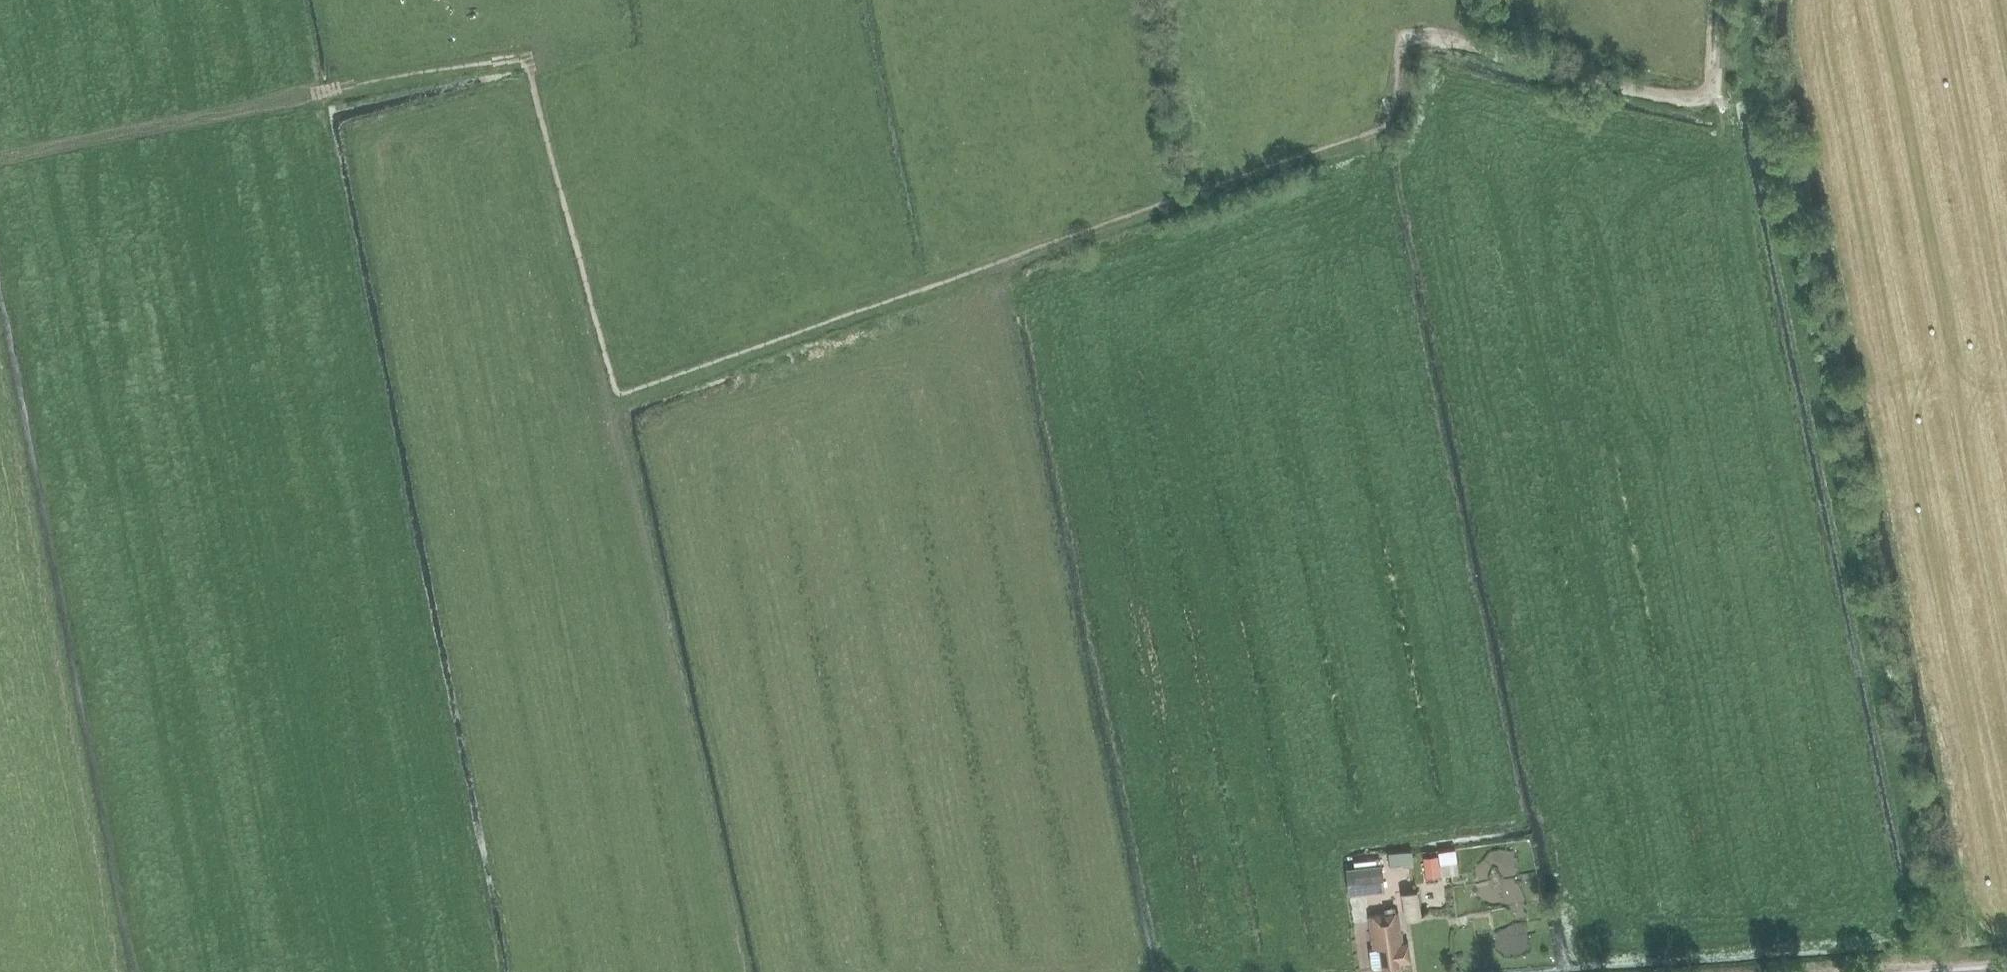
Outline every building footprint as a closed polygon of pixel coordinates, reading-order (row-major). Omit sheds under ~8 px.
[(1412,852),(1388,854),(1389,867),(1413,864),(1412,852)] [(1426,872),(1440,871),(1438,856),(1424,858),(1426,872)] [(1384,891),(1381,864),(1346,868),(1349,895),(1384,891)] [(1420,918),(1416,891),(1402,892),(1405,920),(1420,918)] [(1398,912),(1368,914),(1369,920),(1371,947),(1366,947),(1368,964),(1371,967),(1378,966),(1378,969),(1395,968),(1394,960),(1406,959),(1405,942),(1401,943),(1398,912)]
